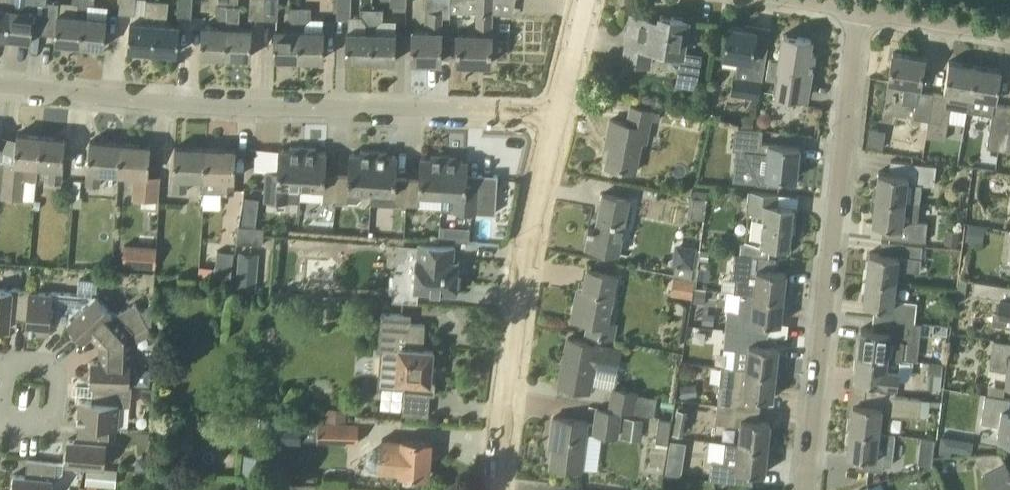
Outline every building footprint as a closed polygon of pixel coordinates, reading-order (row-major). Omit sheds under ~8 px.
[(6,36),(11,0),(0,0),(0,36),(6,36)] [(6,36),(31,39),(32,31),(43,32),(47,0),(11,0),(6,36)] [(58,2),(58,0),(54,0),(47,0),(43,32),(55,33),(57,13),(58,2)] [(80,44),(84,0),(73,0),(72,14),(57,13),(55,33),(55,42),(80,44)] [(107,17),(87,15),(87,10),(93,5),(94,0),(84,0),(80,44),(105,46),(107,17)] [(136,0),(120,0),(120,13),(135,13),(136,0)] [(152,51),(157,0),(146,0),(146,10),(145,21),(129,20),(128,49),(152,51)] [(152,51),(178,53),(180,24),(166,23),(167,11),(168,1),(159,0),(157,0),(152,51)] [(193,0),(179,0),(177,17),(192,18),(193,0)] [(265,0),(250,0),(249,19),(264,19),(265,0)] [(279,0),(265,0),(264,19),(278,20),(279,0)] [(337,19),(348,20),(348,16),(351,16),(352,0),(337,0),(337,19)] [(450,12),(451,0),(425,0),(425,13),(428,13),(428,32),(412,32),(412,61),(441,62),(442,17),(450,17),(450,12)] [(492,0),(451,0),(450,12),(477,13),(477,34),(457,34),(457,62),(491,63),(491,34),(492,0)] [(226,55),(228,4),(218,4),(218,16),(222,21),(222,27),(202,26),(201,54),(226,55)] [(238,15),(239,4),(228,4),(226,55),(251,56),(252,28),(238,27),(238,15)] [(299,58),(300,7),(289,7),(289,17),(296,23),(296,29),(274,29),(274,57),(299,58)] [(324,59),(325,30),(304,30),(304,23),(310,18),(310,8),(300,7),(299,58),(324,59)] [(361,18),(367,22),(367,31),(347,30),(345,59),(372,60),(373,9),(362,9),(361,18)] [(396,60),(397,31),(382,31),(382,9),(373,9),(372,60),(396,60)] [(688,19),(660,15),(659,19),(631,15),(624,61),(649,66),(652,48),(667,51),(666,60),(681,62),(683,51),(688,19)] [(758,104),(762,82),(766,58),(752,56),(757,30),(728,26),(724,56),(738,58),(732,93),(754,98),(753,103),(758,104)] [(811,72),(814,53),(809,52),(811,39),(783,34),(779,60),(769,58),(765,78),(775,80),(773,92),(806,98),(810,72),(811,72)] [(928,121),(933,93),(919,91),(924,57),(893,52),(888,81),(904,84),(901,104),(915,106),(913,119),(928,121)] [(967,111),(974,65),(949,61),(945,92),(946,92),(945,95),(933,93),(928,121),(929,121),(926,136),(945,140),(950,108),(967,111)] [(995,100),(1001,70),(974,65),(967,111),(992,115),(987,148),(998,150),(1006,105),(994,103),(995,100)] [(1006,105),(998,150),(1009,151),(1009,106),(1006,105)] [(659,122),(661,113),(652,111),(652,110),(631,106),(627,123),(611,119),(607,135),(611,136),(606,165),(634,171),(644,127),(648,128),(650,120),(659,122)] [(739,119),(739,124),(754,125),(755,115),(745,114),(739,119)] [(780,176),(796,178),(796,177),(799,146),(761,141),(762,130),(736,126),(733,148),(743,150),(759,183),(779,185),(780,176)] [(869,128),(866,146),(883,149),(886,131),(869,128)] [(41,136),(17,133),(15,160),(0,158),(0,161),(0,198),(24,201),(26,180),(37,181),(41,136)] [(62,182),(66,138),(41,136),(37,181),(39,163),(51,164),(49,181),(62,182)] [(119,173),(121,143),(90,140),(86,185),(99,186),(101,171),(119,173)] [(158,201),(160,176),(148,175),(151,145),(121,143),(119,173),(135,174),(133,199),(158,201)] [(301,185),(303,147),(290,146),(290,150),(280,149),(278,171),(266,171),(265,200),(288,201),(289,184),(301,185)] [(204,177),(206,148),(175,147),(173,191),(187,192),(187,177),(204,177)] [(335,200),(337,175),(325,175),(326,152),(316,151),(316,148),(303,147),(301,185),(312,185),(312,190),(323,191),(322,200),(335,200)] [(234,194),(236,149),(206,148),(204,177),(204,192),(222,193),(234,194)] [(371,189),(373,151),(361,150),(361,154),(350,153),(349,176),(337,175),(335,200),(346,201),(355,201),(358,198),(358,188),(371,189)] [(405,205),(407,179),(396,178),(397,156),(387,155),(387,151),(373,151),(371,189),(393,190),(392,204),(405,205)] [(442,194),(444,155),(432,154),(431,158),(421,157),(420,180),(407,179),(405,205),(417,205),(418,196),(429,197),(429,193),(442,194)] [(478,174),(478,183),(466,182),(468,160),(457,160),(457,156),(444,155),(442,194),(453,194),(452,211),(477,212),(495,212),(496,175),(478,174)] [(934,186),(936,166),(890,160),(889,173),(878,172),(875,197),(920,202),(922,185),(934,186)] [(691,189),(690,198),(705,200),(706,191),(691,189)] [(742,189),(740,199),(750,200),(751,190),(742,189)] [(761,240),(760,243),(770,244),(789,246),(792,219),(793,207),(777,205),(778,194),(751,190),(750,200),(749,211),(764,212),(763,219),(758,222),(757,236),(761,240)] [(618,253),(629,198),(602,193),(596,228),(588,227),(588,230),(589,230),(585,247),(618,253)] [(926,243),(928,222),(918,221),(920,202),(875,197),(873,223),(883,224),(882,237),(926,243)] [(254,224),(256,211),(243,209),(241,222),(254,224)] [(262,244),(263,227),(239,225),(237,242),(262,244)] [(968,225),(966,241),(982,243),(984,227),(968,225)] [(946,231),(944,244),(958,246),(959,232),(946,231)] [(741,241),(740,254),(740,255),(735,254),(732,280),(735,280),(734,292),(741,292),(783,297),(786,272),(775,270),(776,258),(769,257),(770,244),(760,243),(741,241)] [(919,272),(922,246),(881,241),(880,253),(869,252),(867,277),(896,281),(897,270),(919,272)] [(124,243),(123,266),(137,266),(138,244),(124,243)] [(457,293),(459,261),(453,261),(454,246),(417,244),(415,271),(395,270),(394,270),(391,299),(417,301),(418,290),(457,293)] [(675,244),(672,265),(674,266),(673,275),(676,276),(696,280),(698,268),(699,261),(700,251),(697,250),(697,247),(675,244)] [(231,278),(234,253),(231,253),(229,252),(218,251),(218,255),(215,276),(231,278)] [(700,251),(699,261),(709,262),(711,252),(700,251)] [(238,261),(237,284),(256,285),(257,263),(238,261)] [(608,322),(617,275),(587,269),(582,298),(576,297),(571,319),(588,322),(586,335),(614,340),(617,324),(608,322)] [(676,276),(671,296),(691,300),(696,280),(676,276)] [(915,322),(917,302),(894,299),(896,281),(867,277),(864,303),(874,305),(873,317),(915,322)] [(95,295),(93,294),(94,280),(79,278),(78,293),(52,291),(51,293),(29,291),(29,289),(26,318),(25,330),(49,332),(50,320),(69,322),(95,295)] [(974,281),(972,294),(1000,299),(998,314),(1009,315),(1009,286),(974,281)] [(0,288),(0,328),(9,328),(10,316),(26,318),(29,289),(11,287),(11,289),(0,288)] [(695,288),(694,302),(705,303),(707,289),(695,288)] [(783,297),(741,292),(738,312),(728,311),(726,329),(768,333),(769,322),(781,323),(783,297)] [(112,312),(96,296),(95,295),(69,322),(67,323),(84,340),(93,332),(104,344),(149,327),(148,325),(152,324),(153,305),(140,310),(136,301),(115,313),(113,311),(112,312)] [(423,347),(425,323),(410,323),(402,316),(402,314),(381,313),(378,350),(380,351),(378,386),(404,388),(403,413),(428,416),(430,392),(435,392),(437,367),(432,366),(433,348),(423,347)] [(921,322),(915,322),(873,317),(872,329),(861,328),(858,354),(900,359),(900,358),(902,358),(917,360),(921,322)] [(721,327),(691,326),(691,341),(720,342),(721,327)] [(133,363),(133,343),(152,333),(149,327),(104,344),(104,361),(91,360),(90,384),(93,384),(132,387),(132,385),(130,385),(131,363),(133,363)] [(775,371),(778,346),(767,345),(768,333),(726,329),(724,347),(735,349),(733,367),(775,371)] [(616,372),(619,352),(595,347),(596,343),(568,338),(559,385),(590,391),(594,368),(616,372)] [(994,340),(990,368),(1007,371),(1006,383),(1009,383),(1009,342),(994,340)] [(900,359),(858,354),(855,379),(866,381),(865,392),(895,396),(900,359)] [(940,389),(943,365),(928,364),(926,387),(940,389)] [(775,371),(733,367),(733,368),(730,368),(728,386),(720,385),(717,403),(760,408),(761,397),(773,398),(775,371)] [(134,369),(134,385),(150,386),(150,370),(134,369)] [(696,383),(680,385),(682,397),(697,395),(696,383)] [(130,405),(132,387),(93,384),(92,400),(80,400),(78,423),(81,424),(110,426),(117,427),(119,404),(130,405)] [(655,415),(658,398),(638,394),(639,392),(613,388),(609,407),(655,415)] [(919,417),(919,416),(921,400),(895,397),(895,396),(865,392),(863,404),(853,402),(850,429),(879,432),(881,413),(919,417)] [(1004,397),(987,394),(986,394),(981,422),(999,425),(997,437),(1009,439),(1009,411),(1008,410),(1009,400),(1009,398),(1004,397)] [(921,400),(919,416),(928,417),(930,406),(930,401),(925,400),(921,400)] [(768,446),(770,421),(759,420),(760,408),(717,403),(715,423),(741,426),(739,443),(768,446)] [(595,408),(592,433),(594,433),(619,437),(622,413),(595,408)] [(683,434),(687,410),(677,408),(673,432),(683,434)] [(581,469),(581,468),(585,434),(587,421),(553,417),(550,438),(554,438),(550,465),(581,469)] [(625,417),(622,438),(641,441),(644,419),(625,417)] [(302,418),(271,419),(271,439),(271,444),(302,443),(302,418)] [(658,444),(669,446),(672,422),(661,421),(658,444)] [(358,443),(358,422),(305,423),(306,439),(317,439),(317,443),(358,443)] [(110,426),(81,424),(79,440),(67,439),(65,463),(86,465),(105,466),(106,443),(108,443),(110,426)] [(893,460),(895,434),(879,433),(879,432),(850,429),(847,454),(858,455),(856,468),(882,470),(883,459),(893,460)] [(940,434),(938,450),(948,451),(951,438),(949,435),(940,434)] [(429,475),(431,441),(388,437),(387,450),(374,449),(367,455),(366,464),(372,470),(390,472),(429,475)] [(739,445),(724,443),(722,460),(714,459),(711,479),(752,484),(753,471),(765,473),(768,446),(739,443),(739,445)] [(921,448),(919,465),(932,466),(933,449),(921,448)] [(1000,452),(973,455),(990,489),(1009,489),(1009,472),(1000,452)] [(55,474),(57,462),(27,458),(26,475),(13,474),(12,489),(51,489),(53,479),(55,479),(55,474)] [(136,458),(135,469),(148,470),(149,459),(136,458)]
